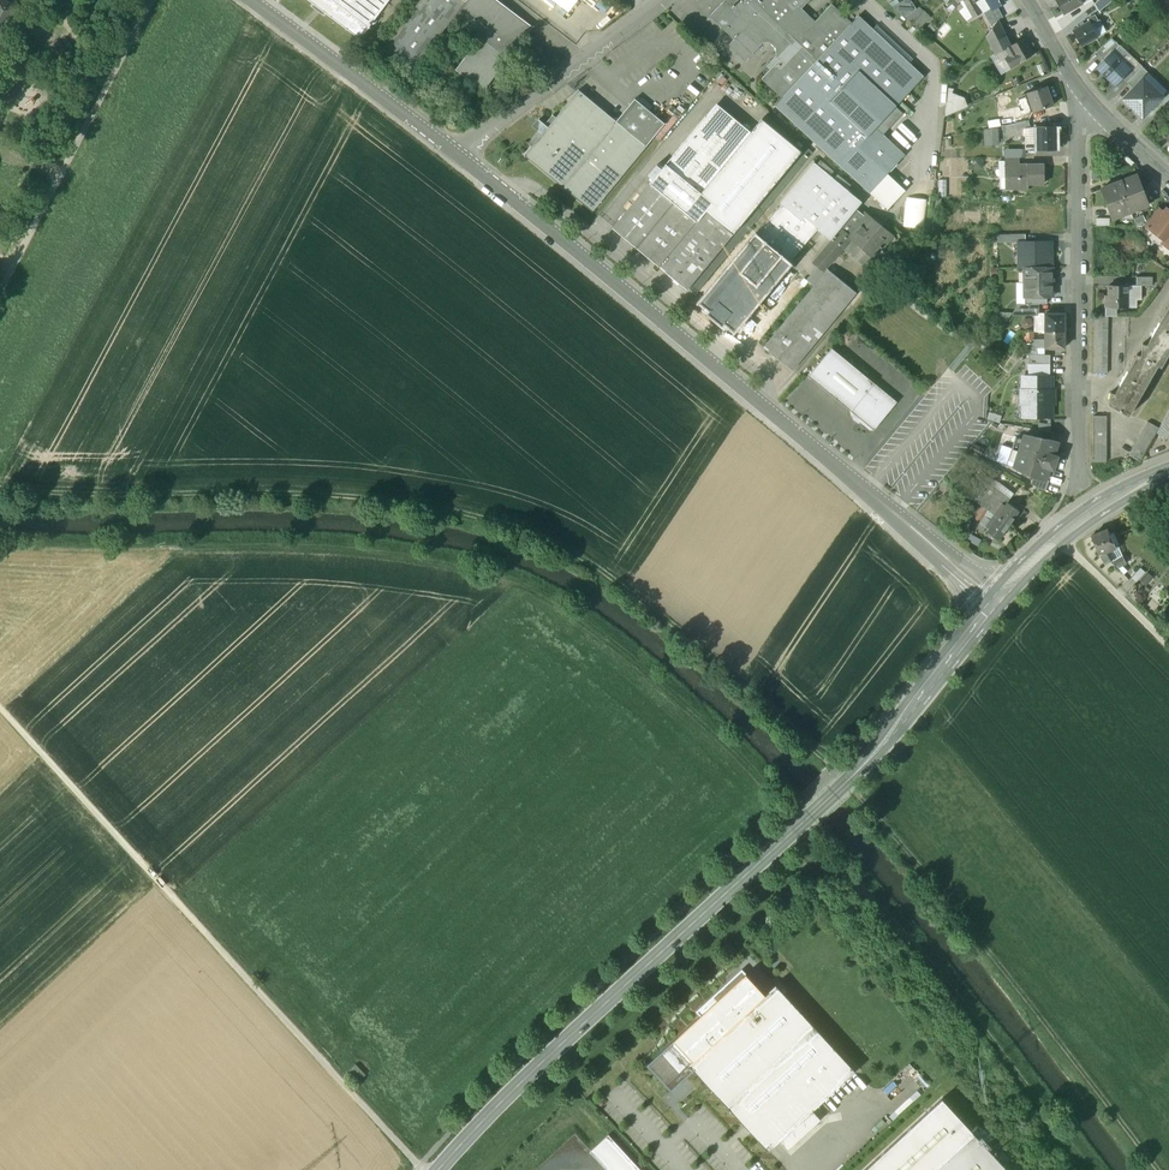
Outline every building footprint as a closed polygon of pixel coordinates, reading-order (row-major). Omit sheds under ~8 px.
[(4,38),(19,9),(1,0),(0,0),(0,36),(4,38)] [(360,39),(389,0),(309,0),(360,39)] [(384,49),(413,71),(454,18),(466,2),(463,0),(421,0),(384,49)] [(466,2),(454,18),(480,39),(505,6),(497,0),(467,0),(466,2)] [(569,12),(579,0),(553,0),(569,12)] [(811,26),(798,13),(810,0),(725,0),(710,16),(735,39),(735,40),(742,33),(757,47),(758,48),(763,42),(770,42),(776,48),(777,56),(780,59),(762,79),(782,97),(775,105),(841,166),(870,193),(887,174),(905,155),(876,128),(924,77),(858,16),(851,23),(831,4),(811,26)] [(895,8),(904,16),(915,8),(912,0),(906,0),(895,8)] [(951,3),(955,7),(955,8),(961,2),(961,1),(960,0),(954,0),(951,3)] [(974,18),(981,14),(975,3),(981,0),(963,0),(974,18)] [(975,3),(981,14),(984,13),(992,8),(987,0),(981,0),(975,3)] [(992,8),(992,9),(997,6),(1004,2),(1003,0),(987,0),(992,8)] [(1064,14),(1083,4),(1081,0),(1056,0),(1064,14)] [(1094,3),(1099,12),(1112,2),(1110,0),(1099,0),(1094,3)] [(1165,9),(1168,5),(1168,0),(1157,0),(1165,9)] [(480,39),(456,70),(484,92),(533,28),(505,6),(480,39)] [(997,6),(992,9),(992,8),(984,13),(993,28),(997,21),(998,20),(1003,18),(997,6)] [(919,7),(906,17),(919,29),(930,18),(919,7)] [(993,28),(987,35),(991,42),(1001,29),(997,21),(993,28)] [(1093,21),(1085,25),(1083,22),(1079,24),(1081,27),(1073,31),(1082,46),(1098,37),(1094,30),(1097,29),(1093,21)] [(1001,29),(991,42),(997,54),(1006,48),(1009,46),(1001,29)] [(757,47),(742,33),(735,40),(735,39),(729,45),(746,61),(757,50),(756,49),(757,47)] [(1024,38),(1010,46),(1009,46),(1006,48),(1010,56),(1006,58),(1012,67),(1034,55),(1024,38)] [(1112,38),(1096,53),(1104,61),(1112,52),(1113,53),(1120,46),(1112,38)] [(1104,61),(1098,68),(1116,85),(1122,78),(1130,69),(1113,53),(1112,52),(1104,61)] [(1130,69),(1122,78),(1127,83),(1137,72),(1132,67),(1130,69)] [(1143,77),(1137,72),(1127,83),(1133,88),(1141,80),(1143,77)] [(1133,88),(1123,99),(1145,118),(1162,99),(1141,80),(1133,88)] [(1046,87),(1028,93),(1035,111),(1052,105),(1046,87)] [(553,115),(545,124),(539,119),(538,120),(540,121),(538,130),(538,131),(539,132),(529,144),(532,146),(524,155),(526,157),(526,156),(563,186),(616,121),(579,90),(556,117),(553,115)] [(963,98),(948,93),(945,115),(967,106),(963,98)] [(616,121),(646,146),(665,124),(635,99),(616,121)] [(705,116),(650,183),(698,222),(713,203),(702,193),(741,146),(705,116)] [(716,200),(743,223),(801,153),(762,120),(741,146),(702,193),(713,203),(716,200)] [(616,121),(563,186),(593,211),(646,146),(616,121)] [(1028,122),(1005,126),(1007,138),(1017,131),(1030,129),(1028,122)] [(1056,126),(1037,126),(1037,142),(1041,142),(1041,150),(1056,150),(1056,126)] [(984,131),(985,146),(998,145),(997,131),(984,131)] [(972,164),(977,171),(984,166),(978,159),(972,164)] [(862,202),(814,162),(780,203),(781,204),(778,208),(778,209),(812,237),(818,229),(830,240),(856,209),(862,202)] [(657,165),(648,175),(653,179),(662,169),(657,165)] [(1019,165),(1005,165),(1005,179),(1011,178),(1011,189),(1012,189),(1012,186),(1020,186),(1020,189),(1028,189),(1028,184),(1044,183),(1044,165),(1035,165),(1019,165)] [(887,174),(870,193),(888,210),(906,191),(887,174)] [(1137,175),(1101,189),(1113,219),(1149,205),(1137,175)] [(650,183),(613,228),(660,267),(698,222),(650,183)] [(928,200),(907,198),(903,227),(924,229),(928,200)] [(698,222),(660,267),(687,290),(743,223),(716,200),(698,222)] [(1158,208),(1144,225),(1151,230),(1164,212),(1158,208)] [(1151,230),(1164,240),(1165,240),(1168,234),(1168,210),(1167,208),(1164,212),(1151,230)] [(812,237),(778,209),(755,235),(791,265),(812,237)] [(856,209),(830,240),(842,249),(851,238),(846,234),(852,226),(854,227),(864,216),(856,209)] [(873,223),(864,216),(854,227),(852,226),(846,234),(851,238),(857,243),(859,243),(862,246),(866,245),(876,253),(880,248),(881,248),(882,246),(881,245),(884,242),(882,240),(888,232),(874,221),(873,223)] [(755,235),(696,307),(733,336),(791,265),(755,235)] [(1009,243),(1009,235),(999,235),(1000,243),(1009,243)] [(1026,242),(1026,235),(1009,235),(1009,243),(1018,242),(1026,242)] [(1026,242),(1018,242),(1019,268),(1024,268),(1052,268),(1052,241),(1026,242)] [(831,243),(814,264),(825,273),(828,269),(826,267),(840,251),(831,243)] [(1053,282),(1052,268),(1024,268),(1025,283),(1053,282)] [(825,273),(764,348),(792,371),(857,292),(828,269),(825,273)] [(1152,277),(1136,277),(1136,286),(1141,286),(1152,286),(1152,277)] [(1053,297),(1053,282),(1025,283),(1025,297),(1047,297),(1053,297)] [(1128,286),(1109,285),(1109,296),(1106,296),(1106,307),(1128,307),(1128,286)] [(1136,286),(1128,286),(1128,307),(1136,307),(1141,301),(1141,286),(1136,286)] [(1025,304),(1018,304),(1013,313),(1025,313),(1034,313),(1039,313),(1039,304),(1025,304)] [(1147,344),(1143,344),(1141,355),(1137,354),(1115,393),(1111,392),(1108,404),(1129,416),(1158,365),(1161,367),(1168,353),(1168,306),(1147,344)] [(1055,310),(1050,310),(1050,314),(1045,314),(1045,332),(1064,332),(1065,314),(1055,314),(1055,310)] [(1034,313),(1025,313),(1025,332),(1033,332),(1034,313)] [(1108,317),(1095,317),(1094,359),(1108,360),(1108,317)] [(1033,332),(1025,332),(1025,343),(1033,343),(1033,339),(1033,332)] [(1064,332),(1045,332),(1045,339),(1045,348),(1065,348),(1064,332)] [(1045,339),(1033,339),(1033,343),(1033,348),(1037,348),(1045,348),(1045,339)] [(1033,343),(1025,343),(1025,346),(1021,346),(1021,355),(1028,355),(1037,355),(1037,348),(1033,348),(1033,343)] [(897,402),(832,348),(809,376),(874,430),(897,402)] [(1037,355),(1028,355),(1028,365),(1050,365),(1050,355),(1037,355)] [(1108,360),(1094,359),(1094,372),(1107,372),(1108,360)] [(1028,377),(1050,377),(1050,365),(1028,365),(1028,377)] [(1023,390),(1021,390),(1021,405),(1023,405),(1023,418),(1051,417),(1051,405),(1054,405),(1054,389),(1051,389),(1051,377),(1050,377),(1028,377),(1023,377),(1023,390)] [(1159,428),(1156,433),(1164,441),(1168,436),(1168,410),(1159,428)] [(1106,416),(1093,416),(1093,462),(1106,462),(1106,416)] [(1159,428),(1148,422),(1129,455),(1140,462),(1156,433),(1159,428)] [(1053,432),(1038,430),(1037,437),(1042,438),(1049,441),(1050,439),(1052,440),(1053,432)] [(1037,437),(1024,435),(1023,439),(1019,451),(1056,463),(1058,457),(1054,456),(1058,442),(1052,440),(1050,439),(1049,441),(1042,438),(1037,437)] [(1023,439),(1016,437),(1012,449),(1019,451),(1023,439)] [(1019,451),(1012,449),(1008,460),(1015,463),(1019,451)] [(1056,463),(1019,451),(1015,463),(1014,467),(1026,473),(1034,476),(1033,477),(1046,481),(1046,480),(1050,468),(1053,469),(1056,463)] [(996,482),(981,471),(977,477),(979,478),(992,487),(996,482)] [(1046,481),(1033,477),(1031,484),(1045,491),(1049,481),(1046,480),(1046,481)] [(992,487),(979,478),(967,495),(983,506),(995,515),(1005,501),(999,497),(1001,494),(992,487)] [(983,507),(967,495),(958,506),(975,518),(979,512),(983,507),(983,506),(983,507)] [(1019,511),(1005,501),(995,515),(1009,525),(1019,511)] [(995,515),(983,506),(983,507),(979,512),(984,515),(991,520),(995,515)] [(979,512),(975,518),(980,522),(984,515),(979,512)] [(991,520),(986,527),(989,529),(987,531),(998,540),(1009,525),(995,515),(991,520)] [(1108,529),(1091,536),(1099,554),(1105,564),(1110,562),(1113,560),(1108,550),(1115,547),(1115,546),(1108,529)] [(1115,547),(1108,550),(1113,560),(1122,555),(1119,547),(1118,545),(1115,546),(1115,547)] [(1113,560),(1110,562),(1118,568),(1126,563),(1122,555),(1113,560)] [(1140,568),(1131,578),(1136,582),(1145,572),(1140,568)] [(1152,579),(1146,574),(1140,581),(1146,585),(1152,579)] [(691,1066),(768,996),(743,969),(696,1012),(700,1017),(649,1064),(673,1090),(694,1070),(691,1066)] [(694,1070),(769,1152),(855,1073),(777,988),(768,996),(691,1066),(694,1070)] [(864,1169),(935,1169),(975,1133),(942,1098),(864,1169)] [(935,1169),(1009,1169),(975,1133),(935,1169)] [(609,1135),(590,1151),(607,1169),(641,1169),(609,1135)]
